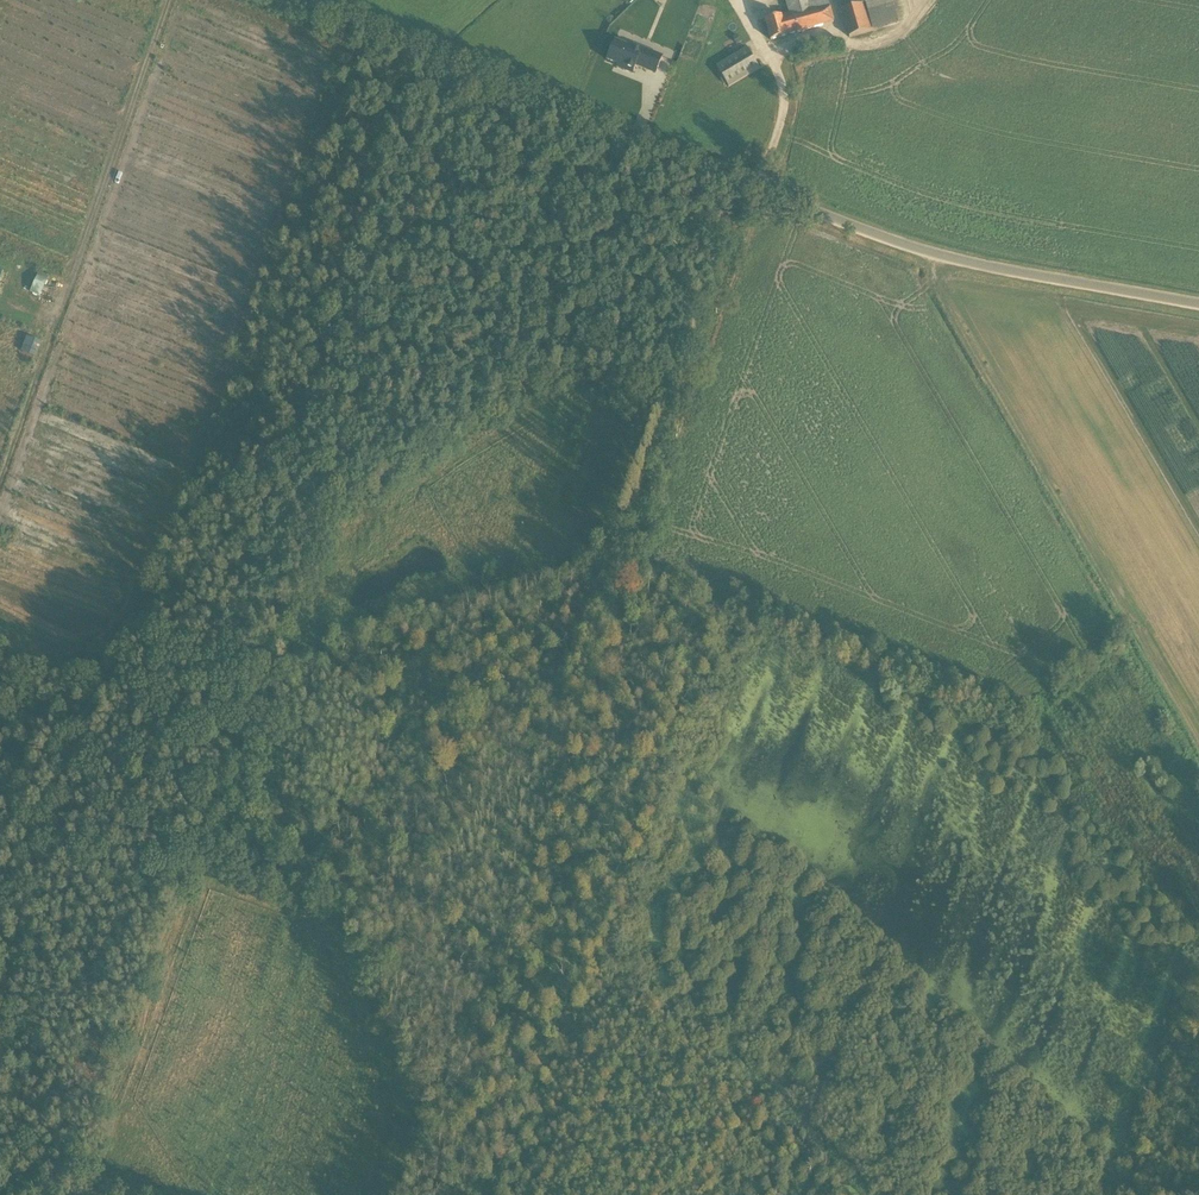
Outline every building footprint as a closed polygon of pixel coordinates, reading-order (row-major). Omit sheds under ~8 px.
[(827,0),(786,0),(790,15),(793,14),(794,16),(802,14),(806,30),(833,23),(827,0)] [(899,23),(892,0),(839,0),(850,38),(899,23)] [(787,36),(806,30),(802,14),(794,16),(793,14),(790,15),(765,21),(771,40),(787,36)] [(631,48),(615,42),(607,60),(624,67),(623,70),(632,74),(636,66),(656,74),(662,57),(633,46),(631,48)] [(729,87),(760,69),(747,48),(716,66),(729,87)] [(11,269),(9,280),(20,282),(22,270),(11,269)] [(30,285),(43,290),(47,281),(34,277),(30,285)]
